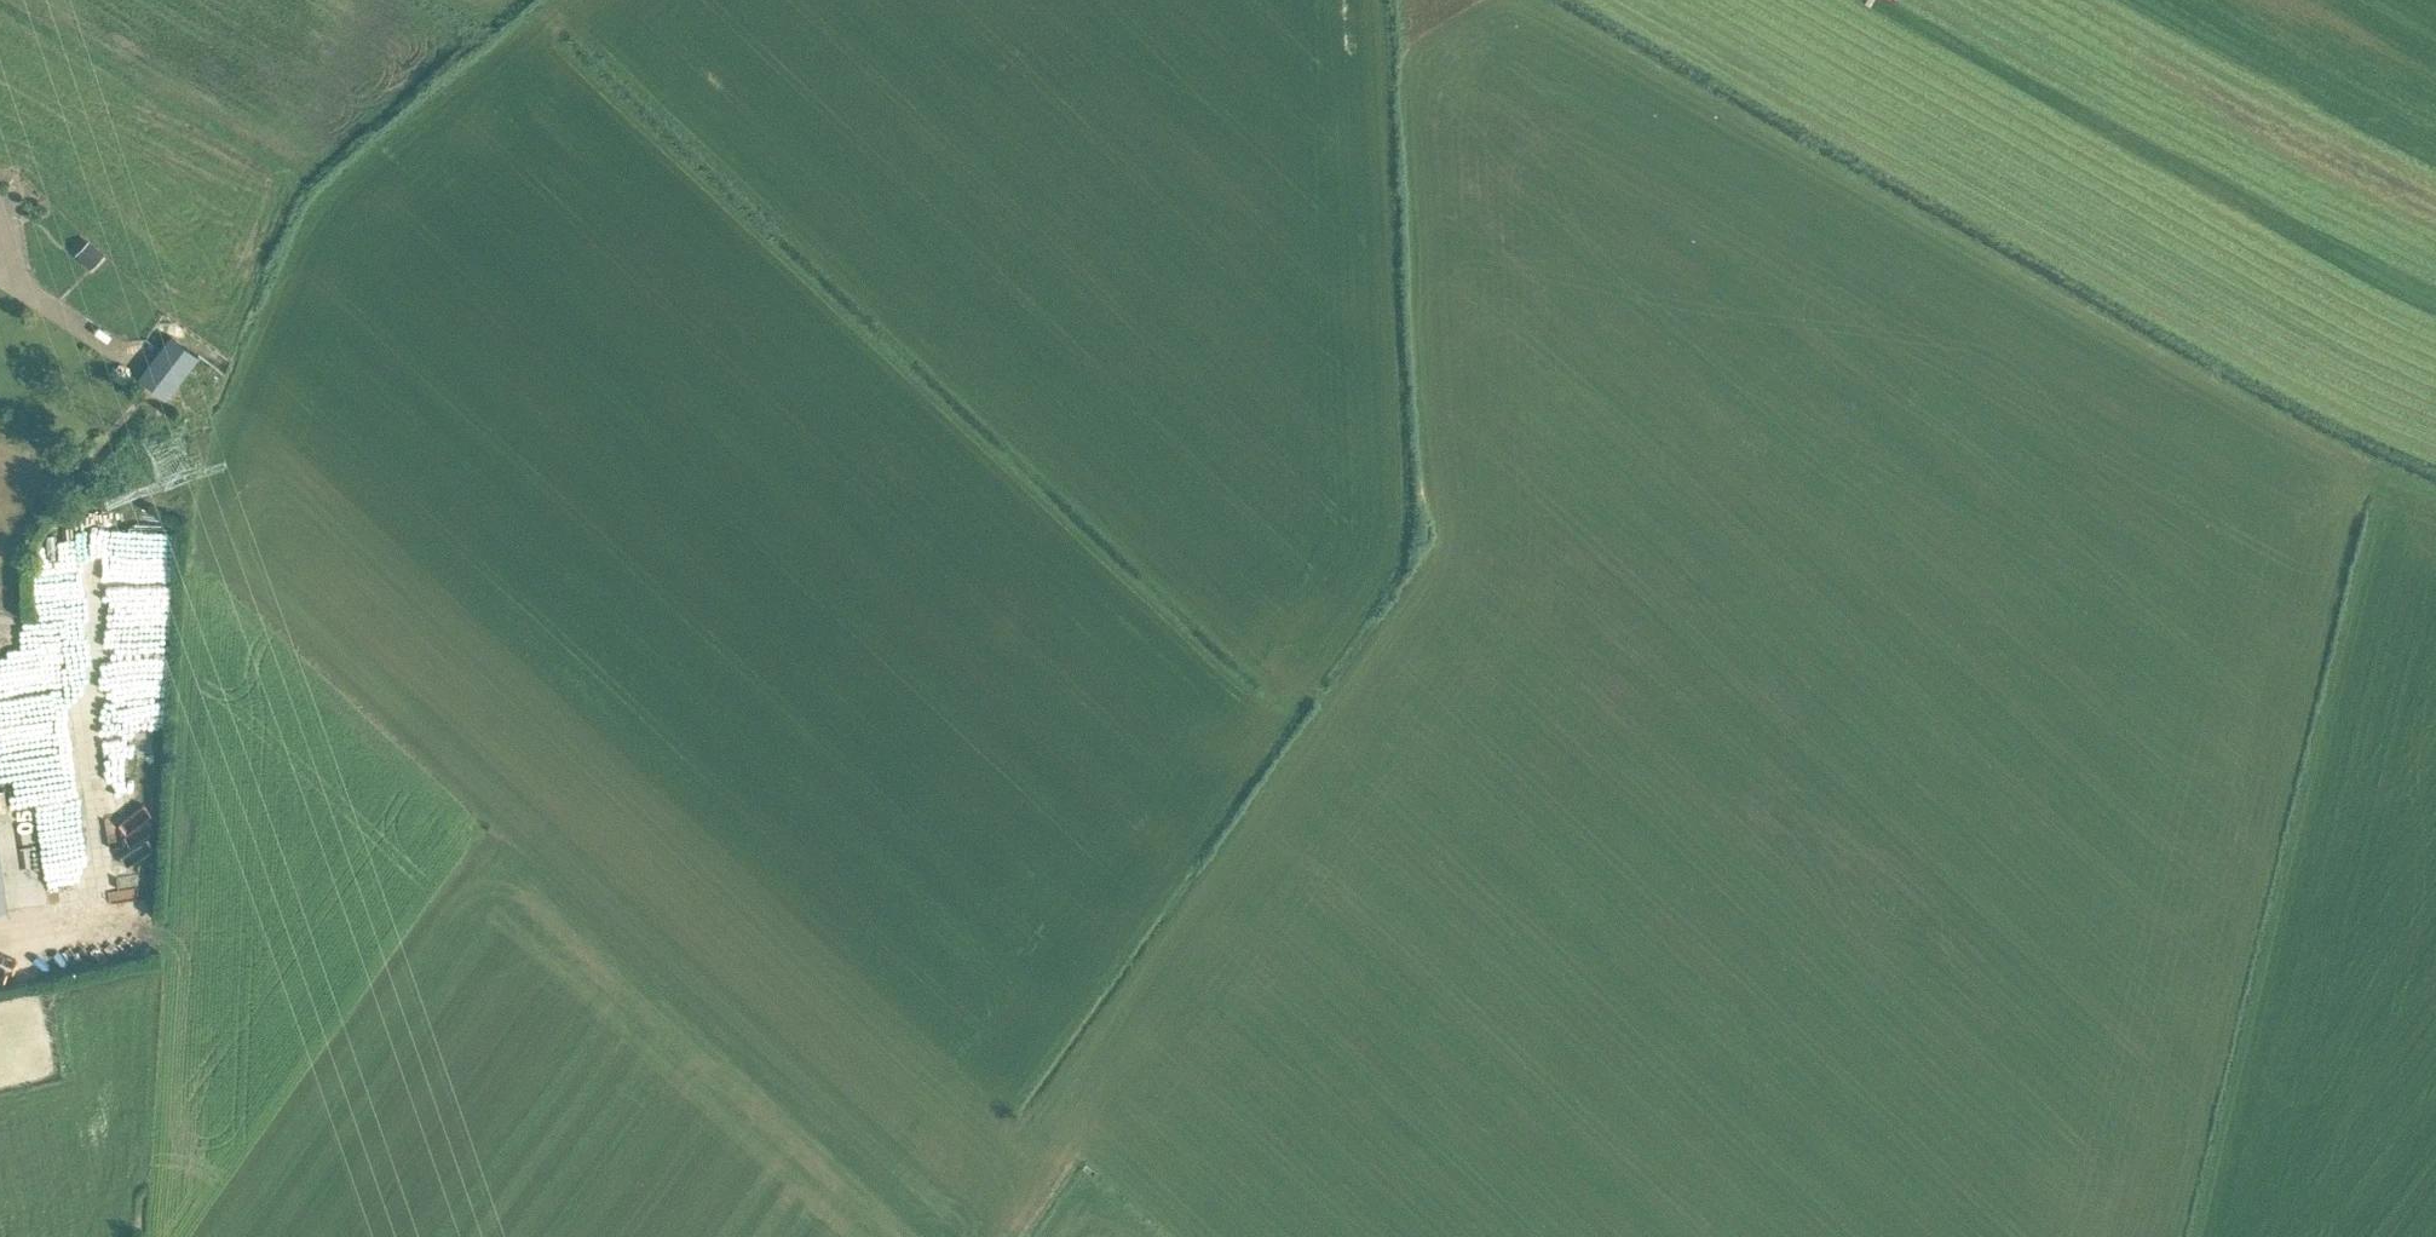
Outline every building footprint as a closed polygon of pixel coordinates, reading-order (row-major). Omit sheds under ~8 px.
[(167,334),(137,374),(169,398),(199,357),(167,334)] [(142,677),(144,648),(118,647),(117,676),(142,677)] [(174,679),(175,651),(145,650),(144,678),(174,679)] [(114,719),(126,721),(130,695),(118,693),(114,719)]
